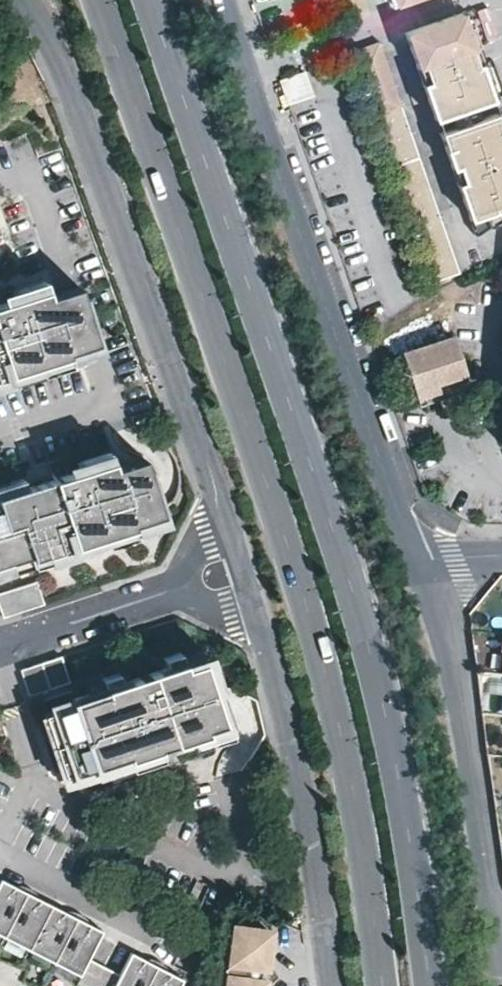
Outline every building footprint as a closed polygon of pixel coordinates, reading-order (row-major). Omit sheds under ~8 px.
[(341,22),(366,13),(362,0),(333,0),(341,22)] [(401,33),(414,70),(434,63),(440,79),(419,85),(431,119),(452,112),(471,106),(494,97),(482,63),(478,65),(473,50),(477,48),(464,12),(401,33)] [(375,42),(350,51),(430,285),(454,277),(375,42)] [(434,63),(414,70),(419,85),(440,79),(434,63)] [(307,71),(280,80),(289,105),(315,96),(307,71)] [(471,106),(452,112),(457,127),(476,120),(471,106)] [(476,120),(457,127),(436,134),(449,170),(468,164),(474,179),(455,185),(473,238),(501,216),(501,121),(499,112),(476,120)] [(468,164),(449,170),(455,185),(474,179),(468,164)] [(45,279),(16,288),(19,298),(48,288),(45,279)] [(69,289),(50,295),(69,355),(71,360),(89,354),(103,350),(90,309),(88,310),(80,285),(69,289)] [(10,373),(40,364),(69,355),(50,295),(48,288),(19,298),(0,304),(0,377),(10,373)] [(435,383),(464,374),(451,335),(403,351),(418,398),(438,390),(435,383)] [(72,365),(71,360),(69,355),(40,364),(43,374),(72,365)] [(10,373),(0,377),(0,387),(3,386),(13,383),(10,373)] [(469,389),(464,374),(435,383),(438,390),(418,398),(421,405),(469,389)] [(110,450),(81,459),(84,469),(113,460),(110,450)] [(145,457),(115,466),(134,526),(136,532),(168,521),(155,481),(153,482),(145,457)] [(11,561),(32,554),(33,558),(75,545),(105,536),(134,526),(115,466),(113,460),(84,469),(54,479),(53,479),(55,485),(43,489),(41,483),(36,484),(27,487),(0,496),(0,564),(11,561)] [(33,475),(36,484),(41,483),(43,489),(55,485),(53,479),(54,479),(51,469),(43,471),(33,475)] [(27,487),(24,477),(0,485),(0,496),(27,487)] [(137,536),(136,532),(134,526),(105,536),(108,545),(137,536)] [(78,555),(75,545),(33,558),(36,568),(78,555)] [(14,570),(11,561),(0,564),(0,575),(14,570)] [(0,592),(0,607),(3,616),(44,602),(37,580),(0,592)] [(165,665),(183,659),(180,649),(162,655),(165,665)] [(62,656),(21,670),(29,695),(71,681),(62,656)] [(207,730),(211,729),(232,722),(209,656),(185,664),(207,730)] [(74,696),(75,701),(70,703),(57,708),(43,712),(51,736),(64,775),(96,764),(97,768),(112,763),(207,730),(185,664),(183,659),(165,665),(121,680),(88,692),(74,696)] [(88,692),(121,680),(118,670),(84,682),(88,692)] [(207,730),(112,763),(116,773),(169,755),(211,741),(207,730)] [(96,764),(64,775),(62,776),(65,785),(99,774),(97,768),(96,764)] [(1,878),(0,880),(0,933),(81,973),(76,982),(84,985),(178,985),(183,976),(131,950),(120,972),(89,957),(103,929),(1,878)] [(269,962),(273,934),(270,930),(239,925),(234,929),(226,985),(266,985),(261,979),(262,966),(269,962)] [(279,975),(269,962),(262,966),(261,979),(266,985),(279,975)]
